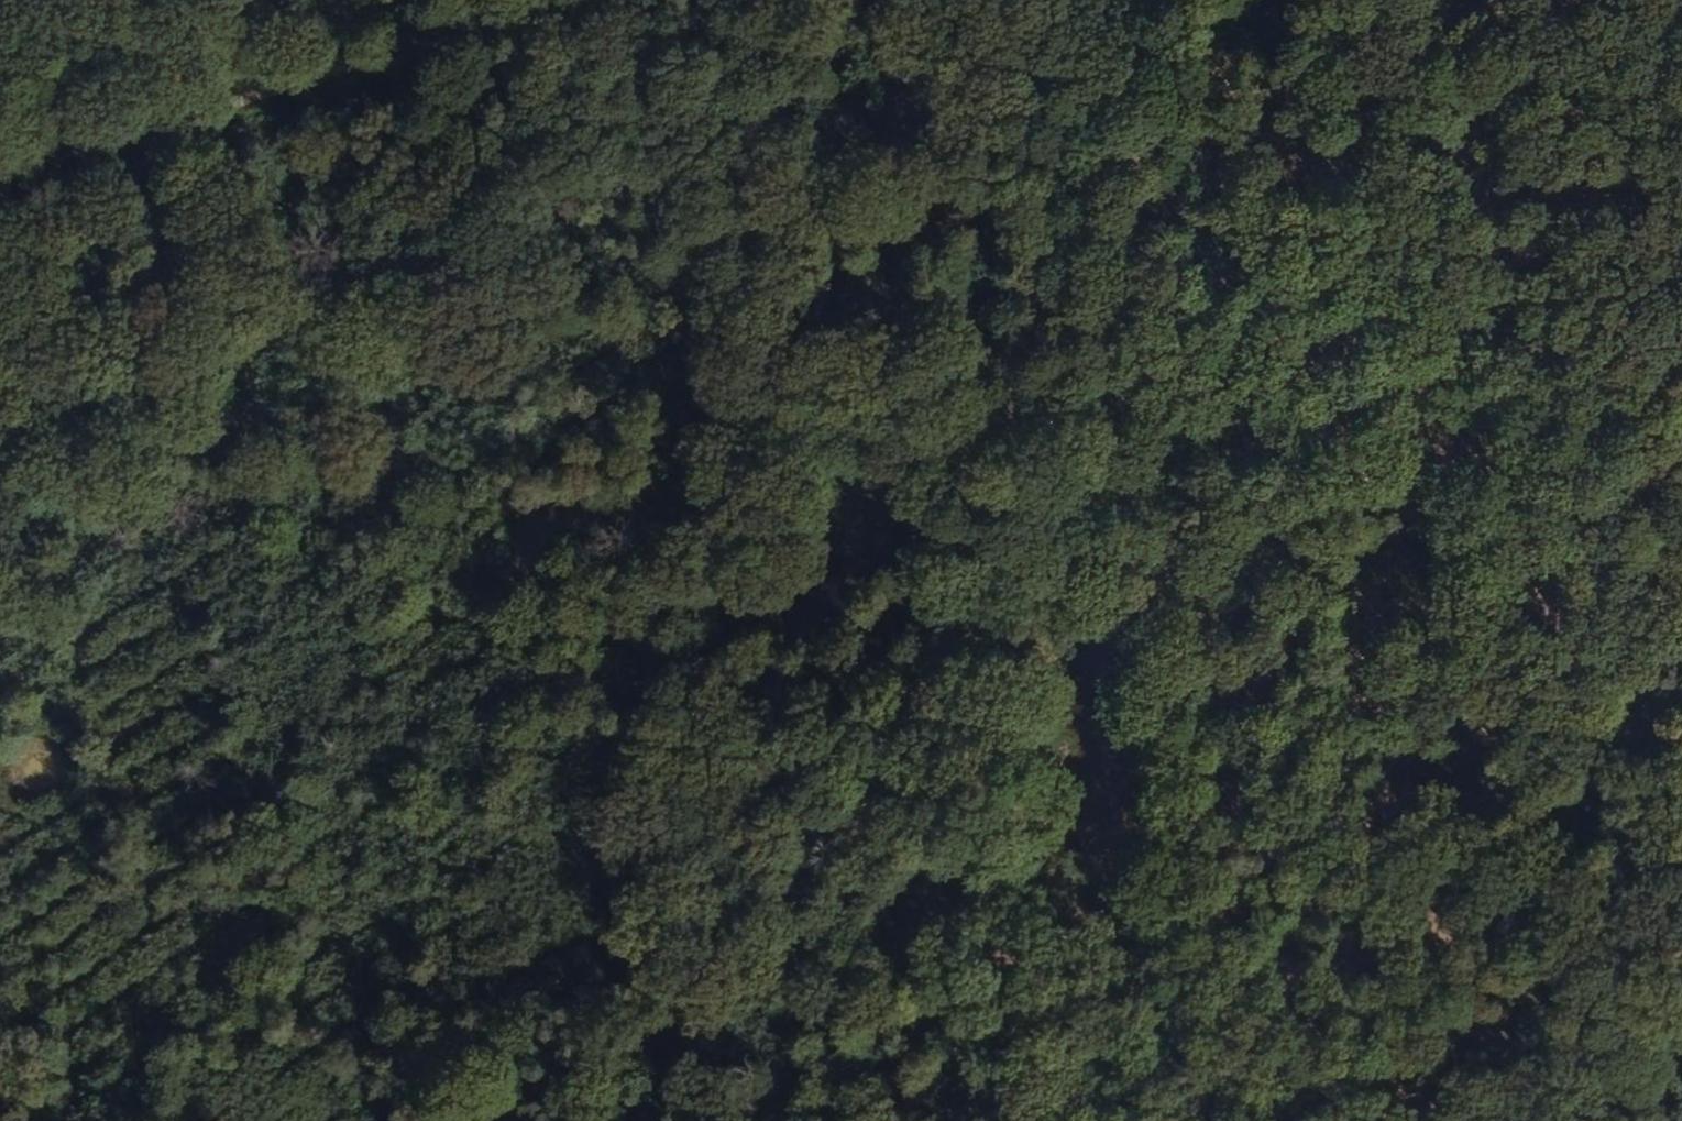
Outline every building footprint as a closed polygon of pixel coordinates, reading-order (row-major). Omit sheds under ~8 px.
[(795,632),(822,630),(821,616),(843,615),(840,584),(883,581),(881,551),(858,553),(860,571),(805,576),(807,600),(793,601),(795,632)]
